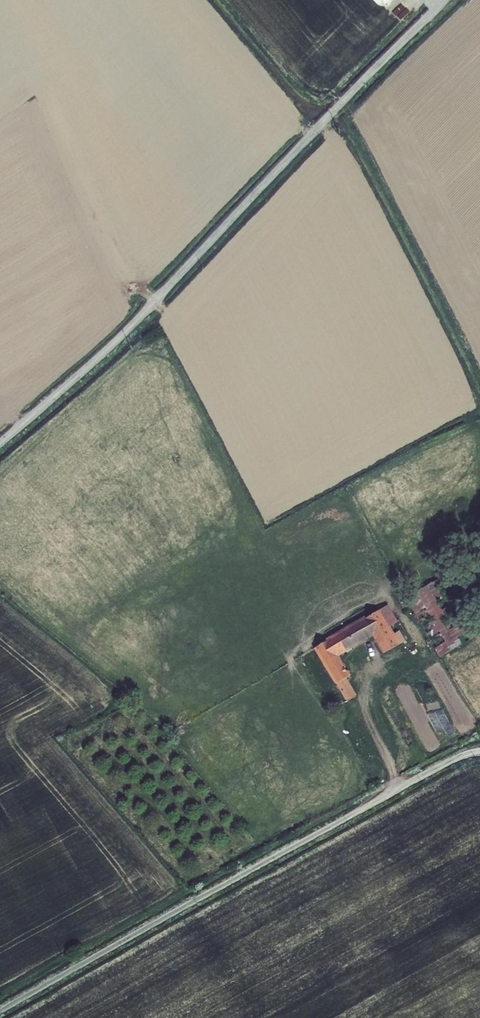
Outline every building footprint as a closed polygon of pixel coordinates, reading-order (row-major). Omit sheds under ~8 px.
[(470,641),(437,580),(405,599),(439,657),(470,641)] [(398,622),(388,605),(312,647),(335,685),(336,684),(346,701),(356,695),(346,678),(351,676),(348,670),(346,671),(344,669),(346,667),(339,656),(373,636),(382,653),(405,641),(399,631),(394,634),(390,627),(398,622)]
